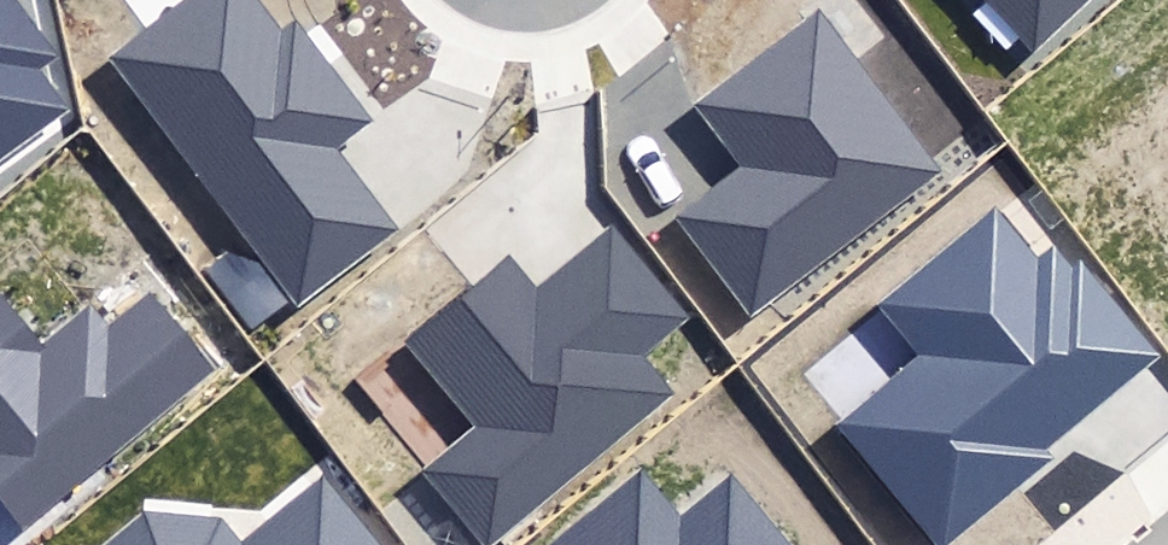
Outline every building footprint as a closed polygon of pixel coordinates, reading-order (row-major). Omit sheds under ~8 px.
[(69,110),(36,65),(53,53),(14,0),(0,0),(0,160),(69,110)] [(295,307),(395,229),(333,150),(371,120),(294,22),(286,28),(264,0),(174,0),(99,59),(295,307)] [(1033,52),(1091,0),(986,0),(1033,52)] [(942,170),(818,10),(693,105),(743,170),(677,221),(751,317),(942,170)] [(996,211),(879,307),(920,356),(836,424),(936,544),(952,544),(1057,459),(1050,450),(1163,357),(1082,260),(1069,271),(1054,252),(1039,264),(996,211)] [(483,544),(495,544),(681,396),(648,355),(691,320),(616,227),(536,291),(511,259),(408,341),(478,428),(424,472),(483,544)] [(23,526),(207,371),(148,301),(106,335),(89,314),(44,351),(0,299),(0,498),(23,526)] [(731,477),(685,516),(644,467),(550,544),(788,544),(731,477)] [(323,473),(242,540),(225,520),(144,511),(103,544),(382,544),(323,473)]
